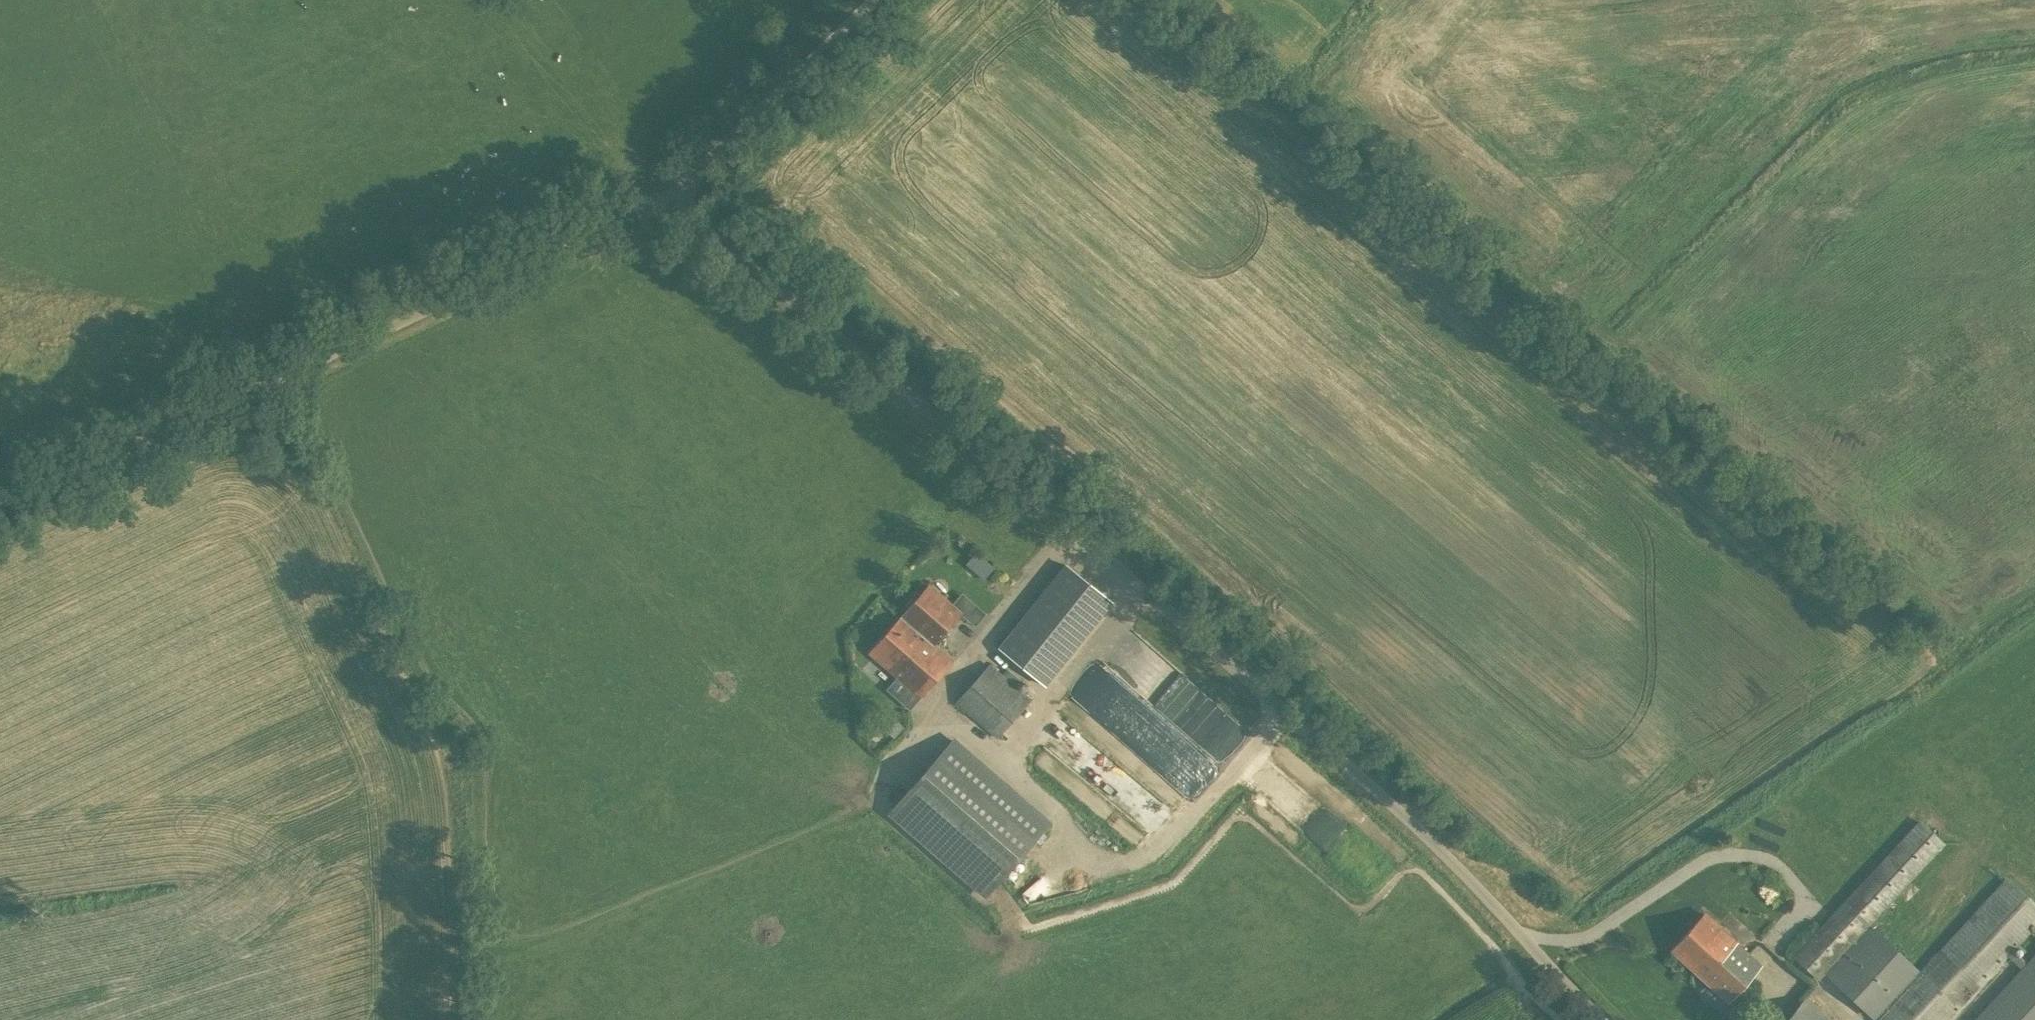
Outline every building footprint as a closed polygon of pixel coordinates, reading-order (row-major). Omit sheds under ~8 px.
[(757,235),(761,239),(766,233),(762,229),(757,235)] [(976,550),(964,561),(982,579),(993,567),(976,550)] [(1033,676),(1099,593),(1064,564),(997,647),(1033,676)] [(905,604),(909,608),(870,653),(897,677),(886,689),(910,709),(952,661),(934,644),(960,614),(928,586),(920,595),(916,592),(905,604)] [(989,663),(955,702),(996,738),(1031,699),(989,663)] [(1051,821),(954,737),(887,814),(985,898),(1051,821)] [(1869,926),(1943,846),(1916,821),(1792,957),(1818,981),(1825,974),(1874,1019),(1949,1019),(2034,927),(2034,908),(2004,879),(1918,971),(1869,926)] [(1671,950),(1693,970),(1705,957),(1708,960),(1710,958),(1728,975),(1747,954),(1703,914),(1671,950)] [(2026,964),(2013,952),(2008,956),(2021,969),(2020,970),(1973,1019),(2034,1019),(2034,954),(2026,964)] [(1705,957),(1693,970),(1728,1001),(1760,966),(1747,954),(1728,975),(1710,958),(1708,960),(1705,957)] [(1805,997),(1785,1019),(1831,1019),(1805,997)]
